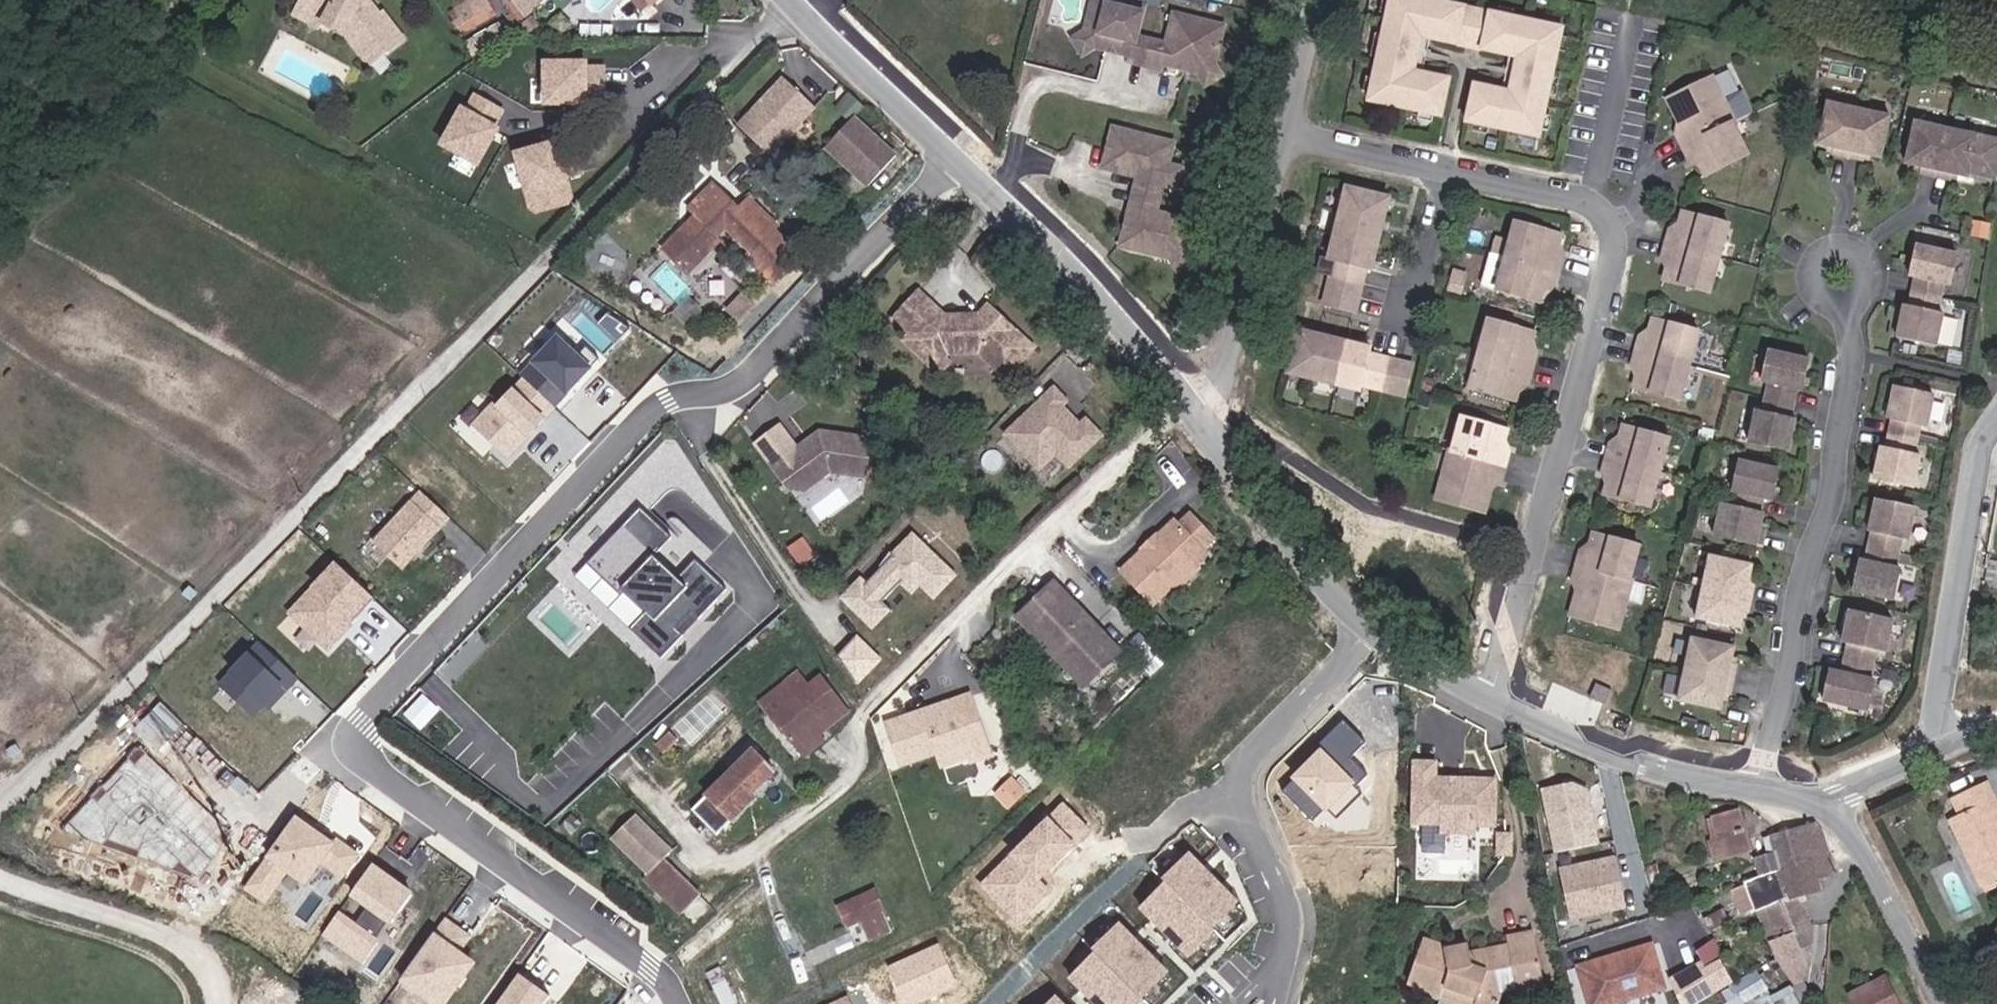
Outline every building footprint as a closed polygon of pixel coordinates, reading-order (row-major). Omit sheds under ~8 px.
[(363,0),(303,0),(300,6),(326,20),(325,21),(348,33),(370,64),(402,39),(382,14),(379,16),(363,0)] [(488,4),(486,0),(463,0),(466,4),(471,13),(488,4)] [(646,0),(629,0),(640,14),(650,6),(646,0)] [(1093,48),(1104,50),(1111,47),(1116,48),(1115,53),(1129,56),(1127,62),(1159,70),(1161,65),(1175,68),(1176,63),(1182,64),(1185,71),(1196,73),(1213,63),(1223,26),(1172,13),(1164,43),(1136,36),(1144,5),(1122,0),(1091,0),(1083,30),(1093,48)] [(1564,28),(1435,0),(1390,0),(1368,101),(1442,117),(1450,79),(1415,71),(1422,38),(1516,58),(1509,91),(1474,84),(1466,122),(1540,138),(1564,28)] [(468,32),(495,16),(488,4),(471,13),(466,4),(455,10),(460,18),(468,32)] [(326,20),(300,6),(296,14),(322,28),(325,21),(326,20)] [(520,21),(514,12),(506,17),(507,18),(499,23),(505,32),(520,21)] [(529,35),(539,27),(531,17),(521,25),(529,35)] [(468,32),(460,18),(450,23),(458,37),(468,32)] [(1093,48),(1083,30),(1070,38),(1080,55),(1093,48)] [(587,59),(541,58),(540,104),(586,105),(586,97),(604,98),(604,64),(587,64),(587,59)] [(1196,73),(1204,86),(1221,76),(1213,63),(1196,73)] [(1735,122),(1713,77),(1667,99),(1683,131),(1676,134),(1683,148),(1732,123),(1735,122)] [(770,157),(816,109),(783,78),(737,127),(770,157)] [(460,103),(436,144),(476,166),(500,125),(496,123),(504,110),(473,92),(465,105),(460,103)] [(1847,159),(1858,111),(1826,104),(1817,147),(1834,150),(1832,156),(1847,159)] [(1880,160),(1889,118),(1858,111),(1847,159),(1862,162),(1863,156),(1880,160)] [(895,156),(852,118),(825,148),(867,187),(895,156)] [(1748,155),(1732,123),(1683,148),(1689,162),(1696,158),(1705,177),(1748,155)] [(1935,178),(1945,129),(1914,123),(1905,165),(1921,169),(1920,175),(1935,178)] [(1174,143),(1113,127),(1102,169),(1137,177),(1119,247),(1154,256),(1155,251),(1165,254),(1169,260),(1186,250),(1193,223),(1156,213),(1164,183),(1174,143)] [(1968,179),(1977,136),(1945,129),(1935,178),(1950,181),(1951,175),(1968,179)] [(552,140),(512,151),(530,215),(569,204),(552,140)] [(1183,169),(1168,165),(1164,183),(1178,187),(1183,169)] [(775,228),(745,198),(735,208),(712,185),(689,209),(696,216),(663,250),(687,274),(720,240),(715,235),(725,225),(751,250),(745,257),(752,264),(759,270),(751,278),(761,287),(769,279),(774,284),(795,261),(783,249),(786,246),(772,231),(775,228)] [(1373,271),(1390,197),(1345,187),(1328,260),(1334,261),(1324,305),(1357,313),(1368,269),(1373,271)] [(1719,258),(1729,224),(1683,211),(1677,231),(1670,229),(1666,243),(1719,258)] [(1556,255),(1562,235),(1516,222),(1506,256),(1560,271),(1563,257),(1556,255)] [(1710,293),(1719,258),(1666,243),(1662,258),(1669,260),(1663,279),(1710,293)] [(1950,288),(1957,256),(1917,247),(1910,279),(1915,280),(1912,295),(1941,301),(1944,286),(1950,288)] [(1186,250),(1169,260),(1177,273),(1194,263),(1186,250)] [(1165,254),(1155,251),(1154,256),(1169,260),(1165,254)] [(1555,286),(1560,271),(1506,256),(1496,290),(1543,304),(1548,284),(1555,286)] [(751,278),(759,270),(752,264),(745,272),(751,278)] [(1033,349),(987,308),(979,316),(945,317),(920,294),(893,321),(910,337),(905,341),(935,370),(947,357),(949,354),(979,353),(1005,379),(1033,349)] [(1937,349),(1944,317),(1938,316),(1941,301),(1912,295),(1908,310),(1903,309),(1897,340),(1937,349)] [(1690,366),(1699,332),(1653,318),(1647,338),(1640,336),(1636,351),(1690,366)] [(1529,352),(1535,332),(1488,320),(1479,354),(1533,368),(1537,354),(1529,352)] [(1405,397),(1413,364),(1370,353),(1371,348),(1298,329),(1287,374),(1360,392),(1361,386),(1405,397)] [(574,385),(598,359),(589,350),(580,359),(558,338),(521,377),(523,379),(553,407),(566,394),(563,391),(571,382),(574,385)] [(1802,387),(1808,356),(1768,347),(1762,379),(1767,380),(1764,395),(1794,401),(1797,386),(1802,387)] [(1679,400),(1690,366),(1636,351),(1632,365),(1639,367),(1633,387),(1679,400)] [(1529,383),(1533,368),(1479,354),(1470,388),(1516,401),(1522,381),(1529,383)] [(940,374),(951,361),(947,357),(935,370),(940,374)] [(523,441),(554,408),(553,407),(523,379),(497,407),(493,404),(472,426),(506,459),(519,445),(516,442),(520,438),(523,441)] [(1105,434),(1090,419),(1084,424),(1065,405),(1070,400),(1058,387),(1011,433),(1044,467),(1061,451),(1073,465),(1105,434)] [(1927,430),(1934,399),(1894,391),(1887,422),(1892,423),(1889,438),(1918,445),(1921,430),(1927,430)] [(1789,449),(1795,417),(1790,416),(1794,401),(1764,395),(1761,410),(1755,409),(1748,440),(1789,449)] [(1502,450),(1508,430),(1462,417),(1452,451),(1506,466),(1509,452),(1502,450)] [(1660,473),(1669,439),(1623,426),(1617,445),(1610,443),(1606,458),(1660,473)] [(865,478),(871,439),(820,432),(807,441),(806,446),(799,452),(796,449),(772,467),(790,490),(804,493),(830,473),(865,478)] [(1914,492),(1921,460),(1915,459),(1918,445),(1889,438),(1886,453),(1881,452),(1874,483),(1914,492)] [(799,452),(806,446),(807,441),(796,449),(799,452)] [(1485,513),(1494,479),(1501,481),(1506,466),(1452,451),(1449,451),(1435,499),(1485,513)] [(1650,507),(1660,473),(1606,458),(1602,472),(1609,475),(1604,494),(1650,507)] [(1772,499),(1779,468),(1739,459),(1732,490),(1735,491),(1732,505),(1761,512),(1764,497),(1772,499)] [(400,568),(439,527),(421,510),(430,500),(418,489),(370,540),(400,568)] [(448,517),(430,500),(421,510),(439,527),(448,517)] [(1760,529),(1764,512),(1761,512),(1732,505),(1721,503),(1714,535),(1763,546),(1766,530),(1760,529)] [(1909,544),(1916,513),(1876,504),(1869,536),(1872,536),(1869,551),(1900,558),(1903,543),(1909,544)] [(672,536),(640,506),(587,562),(619,592),(622,589),(646,611),(630,628),(662,657),(684,634),(677,628),(692,612),(699,618),(727,588),(695,558),(678,577),(654,555),(672,536)] [(1201,551),(1213,540),(1189,515),(1178,526),(1173,522),(1156,538),(1156,545),(1150,551),(1143,551),(1120,572),(1152,606),(1174,585),(1174,577),(1188,564),(1197,563),(1206,556),(1201,551)] [(1630,580),(1639,546),(1593,533),(1587,552),(1580,550),(1576,565),(1630,580)] [(953,575),(912,535),(865,584),(860,580),(843,597),(872,625),(889,608),(882,601),(901,581),(911,590),(919,582),(933,595),(953,575)] [(1150,551),(1156,545),(1156,538),(1143,551),(1150,551)] [(1894,605),(1901,574),(1897,573),(1900,558),(1869,551),(1866,566),(1861,565),(1854,596),(1894,605)] [(1749,581),(1753,565),(1710,556),(1703,586),(1752,597),(1755,582),(1749,581)] [(352,622),(374,598),(336,563),(299,603),(310,614),(302,623),(327,648),(344,630),(342,627),(349,620),(352,622)] [(1181,585),(1196,572),(1197,563),(1188,564),(1174,577),(1174,585),(1181,585)] [(1619,629),(1632,580),(1630,580),(1576,565),(1572,579),(1579,581),(1570,616),(1619,629)] [(1749,612),(1752,597),(1703,586),(1697,618),(1739,627),(1743,610),(1749,612)] [(1111,658),(1087,632),(1094,626),(1065,596),(1059,602),(1048,591),(1025,613),(1088,680),(1111,658)] [(310,614),(299,603),(290,612),(302,623),(310,614)] [(1883,656),(1890,625),(1850,616),(1843,647),(1849,649),(1845,664),(1874,670),(1877,655),(1883,656)] [(1118,652),(1094,626),(1087,632),(1111,658),(1118,652)] [(864,683),(886,658),(859,634),(836,659),(864,683)] [(1731,664),(1735,647),(1692,638),(1686,670),(1734,680),(1737,665),(1731,664)] [(285,689),(297,677),(259,642),(219,684),(252,715),(262,704),(280,685),(285,689)] [(1868,717),(1875,686),(1871,684),(1874,670),(1845,664),(1842,679),(1831,676),(1824,707),(1868,717)] [(1731,694),(1734,680),(1686,670),(1679,701),(1722,710),(1725,693),(1731,694)] [(814,725),(844,700),(822,675),(811,685),(798,671),(773,692),(785,707),(771,719),(803,757),(825,738),(821,733),(814,725)] [(1606,705),(1612,690),(1596,683),(1590,698),(1606,705)] [(267,709),(285,689),(280,685),(262,704),(267,709)] [(785,707),(773,692),(759,705),(771,719),(785,707)] [(428,704),(421,697),(404,714),(419,728),(430,716),(423,709),(428,704)] [(989,755),(969,697),(953,703),(955,709),(942,714),(933,710),(888,725),(902,764),(937,752),(963,743),(967,746),(971,757),(973,761),(989,755)] [(821,733),(850,708),(844,700),(814,725),(821,733)] [(942,714),(955,709),(953,703),(933,710),(942,714)] [(1366,740),(1343,719),(1280,788),(1317,821),(1330,806),(1340,815),(1361,791),(1356,787),(1370,772),(1352,755),(1366,740)] [(679,741),(670,732),(666,736),(674,745),(679,741)] [(666,753),(674,745),(666,736),(657,744),(666,753)] [(971,757),(967,746),(963,743),(937,752),(942,767),(971,757)] [(754,751),(692,810),(716,836),(755,797),(752,794),(774,772),(754,751)] [(1495,825),(1496,778),(1461,779),(1461,778),(1457,777),(1457,782),(1444,782),(1444,777),(1436,777),(1437,761),(1414,761),(1413,815),(1425,815),(1425,823),(1440,823),(1439,832),(1445,832),(1446,830),(1445,832),(1476,833),(1476,825),(1495,825)] [(1991,802),(1995,800),(1986,782),(1984,783),(1952,798),(1960,815),(1949,820),(1982,887),(1994,881),(1996,880),(1996,816),(1991,802)] [(1598,844),(1587,790),(1570,783),(1543,789),(1557,853),(1598,844)] [(1093,828),(1063,799),(981,885),(1021,923),(1053,890),(1043,881),(1093,828)] [(1749,851),(1739,809),(1711,816),(1711,818),(1722,858),(1749,851)] [(356,855),(334,840),(331,844),(314,832),(317,828),(297,813),(245,886),(264,900),(286,869),(304,882),(321,860),(342,875),(356,855)] [(1425,823),(1425,815),(1413,815),(1413,823),(1425,823)] [(615,836),(653,871),(646,879),(683,914),(701,896),(664,860),(670,853),(633,817),(615,836)] [(1722,858),(1711,818),(1706,819),(1711,839),(1707,841),(1712,861),(1722,858)] [(1834,874),(1822,832),(1814,822),(1762,838),(1767,854),(1754,858),(1760,876),(1811,860),(1818,879),(1834,874)] [(334,840),(317,828),(314,832),(331,844),(334,840)] [(1627,907),(1616,857),(1560,869),(1571,919),(1627,907)] [(1242,908),(1193,858),(1142,908),(1191,958),(1242,908)] [(1818,879),(1811,860),(1760,876),(1754,878),(1743,882),(1753,913),(1757,912),(1766,909),(1801,897),(1821,891),(1818,879)] [(1662,880),(1656,864),(1647,868),(1652,883),(1662,880)] [(392,922),(411,895),(399,886),(396,891),(385,883),(388,878),(371,866),(322,935),(362,964),(377,942),(374,940),(388,920),(392,922)] [(847,927),(882,911),(875,892),(839,908),(847,927)] [(1803,984),(1813,927),(1801,897),(1766,909),(1757,912),(1769,942),(1771,941),(1778,959),(1770,962),(1774,971),(1777,970),(1781,967),(1795,987),(1803,984)] [(1710,931),(1727,922),(1721,911),(1705,919),(1710,931)] [(472,963),(456,952),(449,947),(459,932),(443,920),(401,979),(436,1003),(443,1003),(472,963)] [(1125,928),(1074,978),(1099,1003),(1147,1003),(1173,978),(1125,928)] [(456,952),(467,937),(459,932),(449,947),(456,952)] [(1534,932),(1507,937),(1509,946),(1470,954),(1468,946),(1445,951),(1422,943),(1409,983),(1470,1003),(1496,1003),(1500,993),(1518,990),(1519,996),(1545,990),(1534,932)] [(1444,944),(1424,937),(1422,943),(1445,951),(1444,944)] [(886,966),(902,1003),(907,1003),(953,985),(936,945),(886,966)] [(1652,945),(1579,967),(1590,1003),(1612,1003),(1664,988),(1652,945)] [(1757,971),(1731,987),(1740,1003),(1758,1003),(1772,996),(1757,971)] [(549,996),(518,973),(496,1003),(543,1003),(549,996)] [(1716,990),(1707,975),(1693,983),(1702,998),(1716,990)] [(1884,977),(1849,995),(1854,1003),(1898,1003),(1884,977)] [(726,979),(712,986),(720,1003),(738,1003),(726,979)] [(1731,987),(1718,994),(1724,1003),(1740,1003),(1731,987)] [(1796,992),(1776,1003),(1803,1003),(1796,992)]
